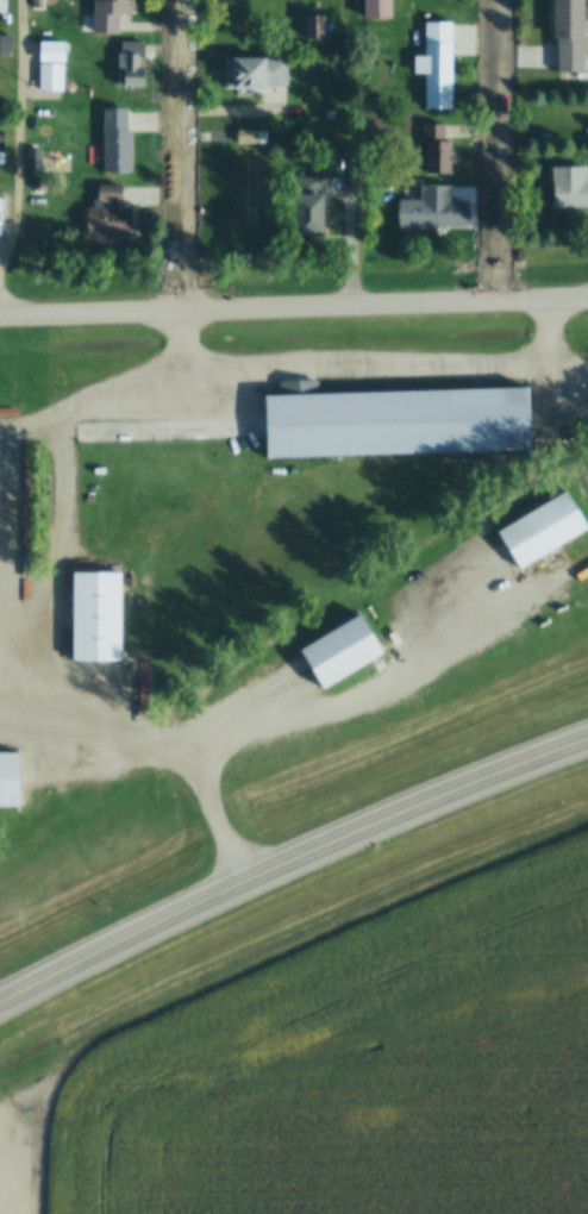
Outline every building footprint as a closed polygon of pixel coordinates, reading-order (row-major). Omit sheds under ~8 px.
[(375,18),(375,0),(404,0),(404,18),(375,18)] [(567,37),(567,0),(587,0),(587,69),(569,69),(569,37),(567,37)] [(311,14),(332,14),(332,38),(311,38),(311,14)] [(434,74),(425,74),(425,57),(434,57),(434,23),(462,23),(462,111),(434,111),(434,74)] [(1,36),(15,36),(15,52),(1,52),(1,36)] [(126,43),(149,43),(149,87),(124,87),(124,55),(126,55),(126,43)] [(234,57),(295,57),(295,87),(234,87),(234,57)] [(44,64),(67,64),(67,92),(44,92),(44,64)] [(131,109),(132,133),(136,132),(136,174),(107,174),(107,111),(131,109)] [(434,126),(455,126),(456,173),(434,173),(434,126)] [(251,163),(265,163),(265,221),(251,223),(251,163)] [(563,167),(587,167),(587,209),(563,209),(563,167)] [(338,194),(338,234),(308,234),(308,179),(329,179),(329,195),(338,194)] [(104,187),(126,187),(126,208),(136,208),(136,238),(93,238),(93,208),(98,208),(98,200),(104,200),(104,187)] [(478,202),(478,229),(409,229),(409,202),(431,202),(431,187),(459,187),(459,202),(478,202)] [(267,396),(283,396),(282,383),(323,382),(323,395),(531,388),(533,451),(269,459),(267,396)] [(20,808),(0,808),(0,754),(20,753),(20,808)]
